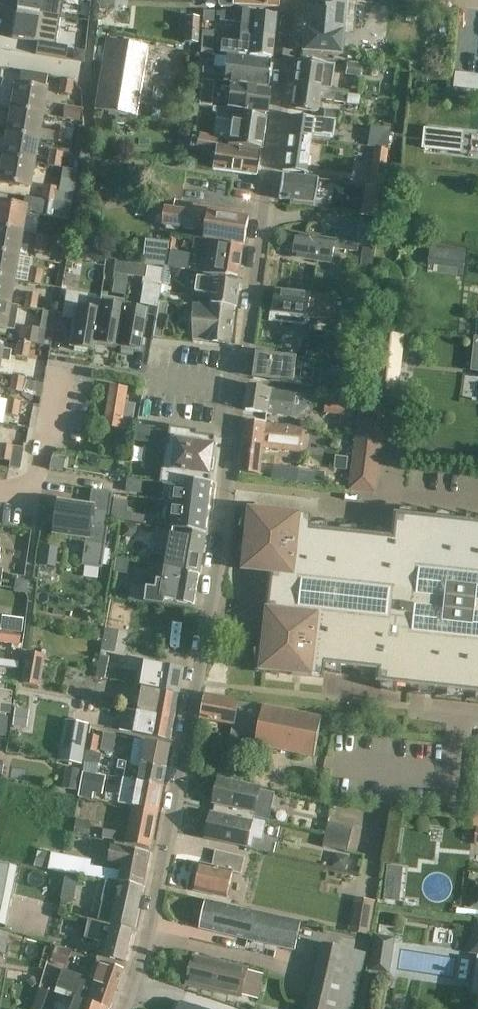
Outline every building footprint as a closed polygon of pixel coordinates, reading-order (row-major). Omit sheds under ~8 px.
[(16,10),(59,18),(63,0),(18,0),(16,10)] [(218,4),(221,6),(230,7),(232,6),(256,7),(276,8),(276,0),(218,0),(218,4)] [(302,30),(304,31),(302,52),(338,56),(344,0),(305,0),(302,30)] [(16,10),(11,39),(37,43),(35,54),(65,59),(67,48),(55,46),(59,18),(16,10)] [(241,22),(240,33),(273,37),(275,15),(255,13),(242,11),(216,12),(216,16),(220,16),(220,21),(241,22)] [(202,12),(202,22),(213,22),(214,12),(202,12)] [(186,17),(184,44),(198,44),(199,18),(186,17)] [(201,40),(214,40),(214,32),(201,31),(201,40)] [(271,58),(273,37),(240,33),(239,43),(220,41),(219,53),(251,56),(271,58)] [(92,61),(102,63),(94,110),(136,117),(148,48),(106,41),(95,38),(92,61)] [(223,82),(248,85),(268,87),(270,61),(226,57),(223,82)] [(297,62),(294,86),(318,89),(329,90),(333,67),(297,62)] [(347,63),(345,75),(358,77),(360,66),(347,63)] [(15,84),(11,109),(40,114),(47,75),(22,71),(22,73),(20,85),(15,84)] [(74,80),(62,78),(60,93),(71,95),(74,80)] [(453,89),(477,92),(477,81),(454,78),(454,83),(453,89)] [(200,80),(198,105),(211,107),(214,81),(200,80)] [(229,86),(227,111),(245,113),(265,115),(267,91),(229,86)] [(318,89),(294,86),(291,109),(315,113),(317,99),(358,105),(359,95),(337,92),(337,91),(329,90),(318,89)] [(64,106),(62,118),(79,121),(81,108),(64,106)] [(228,145),(240,146),(260,149),(265,117),(245,114),(245,113),(227,111),(212,108),(212,112),(216,113),(216,118),(231,122),(228,145)] [(11,109),(7,133),(36,138),(36,139),(65,144),(65,140),(70,141),(72,130),(54,127),(53,132),(38,130),(40,114),(11,109)] [(325,110),(323,120),(338,122),(339,112),(325,110)] [(290,117),(287,135),(309,138),(325,140),(327,123),(326,123),(311,121),(311,120),(310,120),(290,117)] [(370,129),(368,143),(384,146),(386,132),(370,129)] [(430,135),(429,144),(434,151),(443,152),(450,146),(451,137),(446,130),(437,129),(430,135)] [(7,133),(3,157),(32,162),(36,139),(36,138),(7,133)] [(282,171),(302,173),(304,174),(309,138),(287,135),(282,171)] [(211,170),(237,173),(256,175),(260,153),(240,150),(216,147),(217,140),(198,137),(194,151),(214,154),(211,170)] [(371,187),(376,188),(384,189),(388,150),(379,149),(373,149),(368,187),(371,187)] [(50,151),(47,166),(61,168),(63,153),(50,151)] [(3,157),(0,172),(0,183),(28,187),(32,162),(3,157)] [(159,171),(156,198),(182,202),(186,175),(159,171)] [(65,172),(63,181),(72,183),(74,174),(65,172)] [(278,199),(297,202),(312,204),(316,181),(281,176),(278,199)] [(42,200),(54,202),(56,187),(45,185),(42,200)] [(359,215),(362,216),(379,218),(384,189),(376,188),(371,187),(368,187),(364,186),(359,215)] [(42,200),(26,197),(24,207),(0,203),(0,228),(21,231),(23,215),(29,216),(30,211),(43,215),(51,217),(52,211),(69,215),(71,205),(54,202),(42,200)] [(206,240),(210,241),(244,246),(249,219),(225,215),(226,210),(206,208),(194,206),(194,212),(167,208),(164,226),(199,231),(200,227),(207,228),(206,240)] [(17,254),(21,231),(0,228),(0,251),(17,254)] [(36,235),(34,249),(46,252),(49,237),(36,235)] [(294,258),(313,261),(331,264),(333,249),(345,251),(358,253),(359,246),(326,240),(326,241),(297,236),(294,258)] [(210,241),(208,252),(196,250),(194,265),(205,266),(204,274),(239,279),(244,246),(210,241)] [(375,246),(363,244),(359,274),(371,275),(375,246)] [(430,248),(428,266),(464,270),(466,252),(430,248)] [(17,254),(0,251),(0,277),(12,279),(17,254)] [(114,274),(130,277),(132,265),(116,262),(114,274)] [(148,267),(132,265),(130,277),(146,279),(148,267)] [(30,269),(28,284),(40,286),(43,271),(30,269)] [(329,272),(328,280),(336,281),(337,273),(329,272)] [(8,304),(12,279),(0,277),(0,303),(8,304)] [(211,305),(234,307),(237,308),(240,283),(215,280),(198,278),(196,293),(202,294),(212,295),(211,305)] [(73,319),(69,346),(74,347),(73,350),(87,352),(87,349),(92,350),(98,312),(85,310),(88,294),(66,291),(61,317),(73,319)] [(290,315),(307,318),(310,295),(277,291),(274,309),(278,310),(278,314),(279,314),(278,320),(290,321),(290,315)] [(26,293),(24,308),(36,310),(39,295),(26,293)] [(353,301),(310,295),(307,318),(350,323),(353,301)] [(98,312),(92,350),(93,350),(93,346),(107,348),(107,345),(116,346),(122,308),(124,300),(100,296),(98,312)] [(153,338),(161,339),(166,303),(158,302),(153,338)] [(4,329),(13,330),(17,306),(8,304),(0,303),(0,328),(4,329)] [(230,344),(234,307),(211,305),(201,304),(193,305),(193,319),(193,339),(230,344)] [(122,308),(116,346),(121,347),(120,350),(134,352),(134,349),(139,350),(146,312),(122,308)] [(20,326),(18,342),(49,347),(50,345),(37,343),(40,329),(20,326)] [(378,333),(372,390),(399,393),(405,336),(378,333)] [(302,340),(283,337),(282,349),(300,351),(302,340)] [(18,342),(15,356),(47,362),(49,347),(18,342)] [(338,343),(336,358),(357,362),(360,346),(338,343)] [(9,363),(11,351),(0,349),(0,361),(9,363)] [(258,369),(258,375),(272,377),(272,381),(271,381),(271,382),(314,388),(314,387),(313,386),(316,363),(317,363),(317,362),(257,353),(257,354),(254,353),(252,369),(258,369)] [(12,376),(9,391),(22,393),(25,378),(12,376)] [(145,384),(133,382),(131,394),(142,396),(145,384)] [(112,386),(106,418),(105,426),(122,429),(124,420),(132,422),(134,406),(125,404),(128,389),(112,386)] [(246,411),(266,414),(292,417),(295,396),(249,387),(246,411)] [(20,402),(8,400),(5,415),(17,417),(20,402)] [(384,418),(386,403),(361,400),(359,415),(384,418)] [(354,406),(327,401),(324,413),(352,418),(354,406)] [(359,415),(357,430),(382,433),(384,418),(359,415)] [(245,421),(239,471),(260,474),(263,447),(299,451),(302,428),(245,421)] [(153,428),(137,426),(135,443),(150,446),(153,428)] [(357,430),(355,445),(380,449),(382,433),(357,430)] [(175,447),(169,446),(163,484),(177,486),(187,487),(188,479),(209,481),(211,472),(214,473),(216,461),(213,461),(216,437),(195,435),(195,434),(177,431),(175,447)] [(10,461),(12,446),(0,444),(0,445),(0,460),(10,461)] [(354,460),(379,463),(380,449),(355,445),(354,460)] [(12,447),(9,467),(20,469),(23,448),(12,447)] [(377,478),(379,463),(354,460),(352,475),(377,478)] [(132,463),(123,462),(121,479),(130,481),(132,467),(132,463)] [(273,466),(271,481),(300,484),(302,469),(273,466)] [(326,474),(313,473),(312,485),(324,486),(326,474)] [(375,493),(377,478),(352,475),(350,490),(375,493)] [(174,529),(206,534),(212,482),(209,481),(188,479),(187,487),(177,486),(174,529)] [(58,500),(53,535),(86,540),(82,566),(102,569),(113,493),(92,490),(90,505),(58,500)] [(114,500),(111,519),(126,522),(127,514),(129,502),(114,500)] [(242,574),(244,574),(264,576),(272,577),(271,590),(270,600),(262,672),(324,678),(326,665),(353,668),(381,671),(379,683),(408,686),(411,687),(412,683),(435,685),(435,689),(437,690),(463,692),(466,693),(477,694),(477,526),(456,523),(453,523),(428,520),(425,520),(400,517),(397,517),(397,525),(396,527),(395,541),(369,538),(367,537),(340,535),(337,534),(311,531),(312,518),(303,517),(303,515),(250,508),(242,570),(242,571),(242,574)] [(124,524),(123,537),(130,538),(136,534),(137,526),(124,524)] [(168,569),(199,574),(206,534),(174,529),(169,557),(152,555),(150,564),(168,567),(168,569)] [(41,546),(38,566),(57,569),(59,549),(41,546)] [(153,590),(132,588),(130,601),(164,606),(165,600),(194,605),(199,574),(168,569),(168,567),(150,564),(150,565),(153,566),(151,579),(154,584),(159,584),(158,591),(153,590)] [(28,583),(24,582),(17,581),(15,592),(26,594),(28,583)] [(3,617),(1,631),(22,633),(24,620),(3,617)] [(20,646),(22,635),(0,633),(0,643),(20,646)] [(100,656),(96,678),(106,680),(109,663),(113,663),(115,652),(104,650),(103,656),(100,656)] [(45,656),(29,653),(23,684),(39,687),(45,656)] [(127,655),(125,665),(139,667),(141,657),(127,655)] [(0,660),(0,668),(18,670),(19,662),(0,660)] [(179,694),(183,670),(146,664),(142,687),(179,694)] [(12,705),(13,692),(0,690),(0,704),(12,705)] [(140,712),(174,719),(179,696),(143,690),(140,712)] [(201,720),(218,723),(233,726),(230,740),(239,742),(240,735),(252,737),(258,706),(206,696),(201,720)] [(0,704),(0,714),(0,713),(11,715),(13,706),(12,706),(12,705),(0,704)] [(255,746),(314,758),(322,719),(263,707),(255,746)] [(15,709),(13,727),(28,729),(30,711),(15,709)] [(170,741),(174,719),(140,712),(136,735),(170,741)] [(73,723),(66,762),(81,765),(83,755),(85,756),(90,726),(73,723)] [(89,736),(86,752),(97,753),(100,738),(89,736)] [(136,740),(131,763),(132,767),(142,769),(143,762),(166,767),(170,747),(136,740)] [(87,752),(84,762),(100,765),(102,754),(87,752)] [(131,763),(128,763),(119,761),(118,769),(126,771),(125,778),(163,785),(166,767),(143,762),(142,769),(132,767),(131,763)] [(67,769),(64,789),(76,791),(79,771),(67,769)] [(103,796),(107,777),(83,772),(78,797),(93,800),(94,794),(103,796)] [(119,803),(135,806),(158,810),(163,785),(125,778),(125,779),(124,778),(119,803)] [(216,782),(213,793),(216,794),(214,805),(215,805),(223,807),(222,812),(254,819),(255,818),(269,822),(273,808),(276,794),(261,790),(219,781),(219,783),(216,782)] [(158,810),(135,806),(128,844),(151,849),(158,810)] [(206,825),(204,836),(207,836),(206,839),(248,848),(250,838),(263,841),(265,832),(268,822),(254,819),(222,812),(221,817),(212,815),(209,825),(206,825)] [(74,834),(89,837),(91,822),(77,820),(74,834)] [(328,823),(326,835),(350,841),(353,828),(328,823)] [(118,833),(104,830),(103,838),(116,841),(118,833)] [(348,853),(350,841),(326,835),(323,847),(348,853)] [(108,881),(108,882),(143,888),(150,853),(130,849),(113,845),(109,862),(119,864),(119,867),(124,868),(123,871),(110,869),(110,870),(91,867),(92,860),(52,853),(49,870),(66,873),(79,876),(108,881)] [(201,864),(194,891),(227,898),(233,872),(241,874),(245,858),(216,851),(212,867),(201,864)] [(335,855),(332,868),(346,871),(348,858),(335,855)] [(7,926),(18,868),(0,864),(0,925),(7,926)] [(79,876),(66,873),(58,915),(68,917),(71,902),(74,903),(79,876)] [(134,928),(143,888),(108,882),(105,881),(104,884),(107,885),(99,921),(134,928)] [(355,898),(349,933),(370,936),(376,902),(355,898)] [(200,929),(219,933),(295,950),(301,922),(206,901),(200,929)] [(85,939),(101,943),(99,951),(106,953),(105,957),(126,963),(134,932),(113,927),(89,922),(85,939)] [(10,933),(0,931),(0,954),(5,955),(10,933)] [(375,935),(370,972),(391,975),(396,938),(375,935)] [(308,1008),(355,1008),(369,954),(323,944),(308,1008)] [(57,947),(52,963),(66,967),(71,951),(57,947)] [(187,985),(206,990),(241,998),(248,969),(194,956),(187,985)] [(56,993),(76,999),(109,1008),(123,970),(102,963),(97,981),(64,970),(56,993)] [(34,977),(27,982),(32,988),(39,983),(34,977)] [(34,1008),(52,1008),(56,996),(39,991),(34,1008)] [(109,1008),(76,999),(73,1008),(109,1008)]
